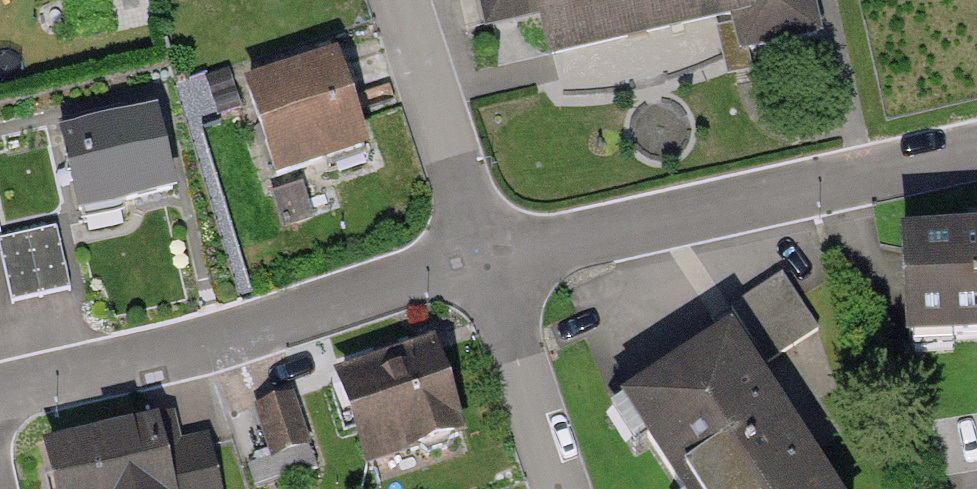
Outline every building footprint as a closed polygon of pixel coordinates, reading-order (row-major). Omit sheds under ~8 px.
[(498,18),(539,8),(550,55),(733,13),(741,47),(823,28),(816,0),(494,0),(498,18)] [(287,80),(249,93),(277,176),(363,147),(335,64),(303,75),(298,62),(283,67),(287,80)] [(106,120),(60,132),(79,212),(172,189),(156,123),(110,134),(106,120)] [(311,218),(301,187),(273,197),(283,227),(311,218)] [(0,241),(0,252),(12,303),(70,290),(56,228),(0,241)] [(902,247),(907,336),(976,332),(976,243),(902,247)] [(629,414),(672,488),(841,488),(756,341),(629,414)] [(445,347),(344,379),(374,476),(475,444),(445,347)] [(298,397),(259,406),(271,454),(309,445),(298,397)] [(50,450),(58,488),(220,488),(208,433),(182,438),(180,425),(50,450)]
